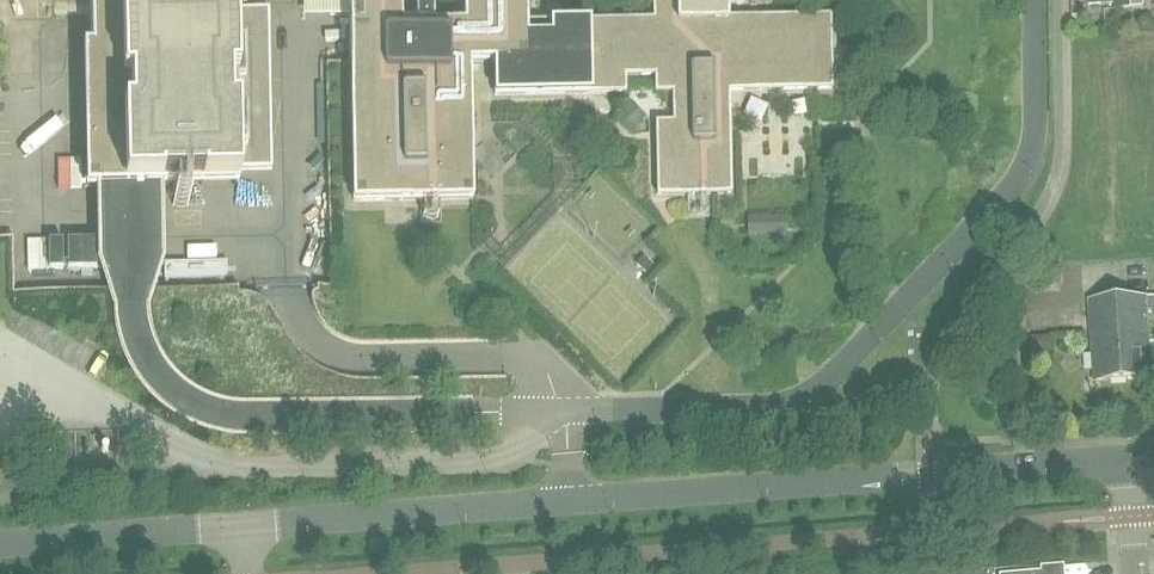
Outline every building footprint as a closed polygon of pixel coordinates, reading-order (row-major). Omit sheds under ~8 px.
[(91,46),(83,46),(86,189),(238,186),(238,169),(272,168),(269,8),(234,8),(234,0),(91,0),(91,46)] [(353,201),(473,199),(471,61),(493,61),(494,95),(626,93),(626,75),(654,75),(655,92),(672,92),(672,120),(655,120),(657,195),(731,193),(729,91),(832,88),(831,14),(728,16),(727,0),(653,0),(653,17),(527,20),(527,0),(463,0),(464,21),(401,22),(400,0),(349,0),(353,201)] [(1115,3),(1116,8),(1144,6),(1144,0),(1115,0),(1115,3)] [(758,226),(758,237),(796,236),(796,224),(758,226)] [(1146,297),(1089,300),(1094,381),(1151,378),(1147,307),(1153,306),(1153,296),(1146,297)] [(1035,337),(1035,352),(1050,351),(1049,336),(1035,337)]
